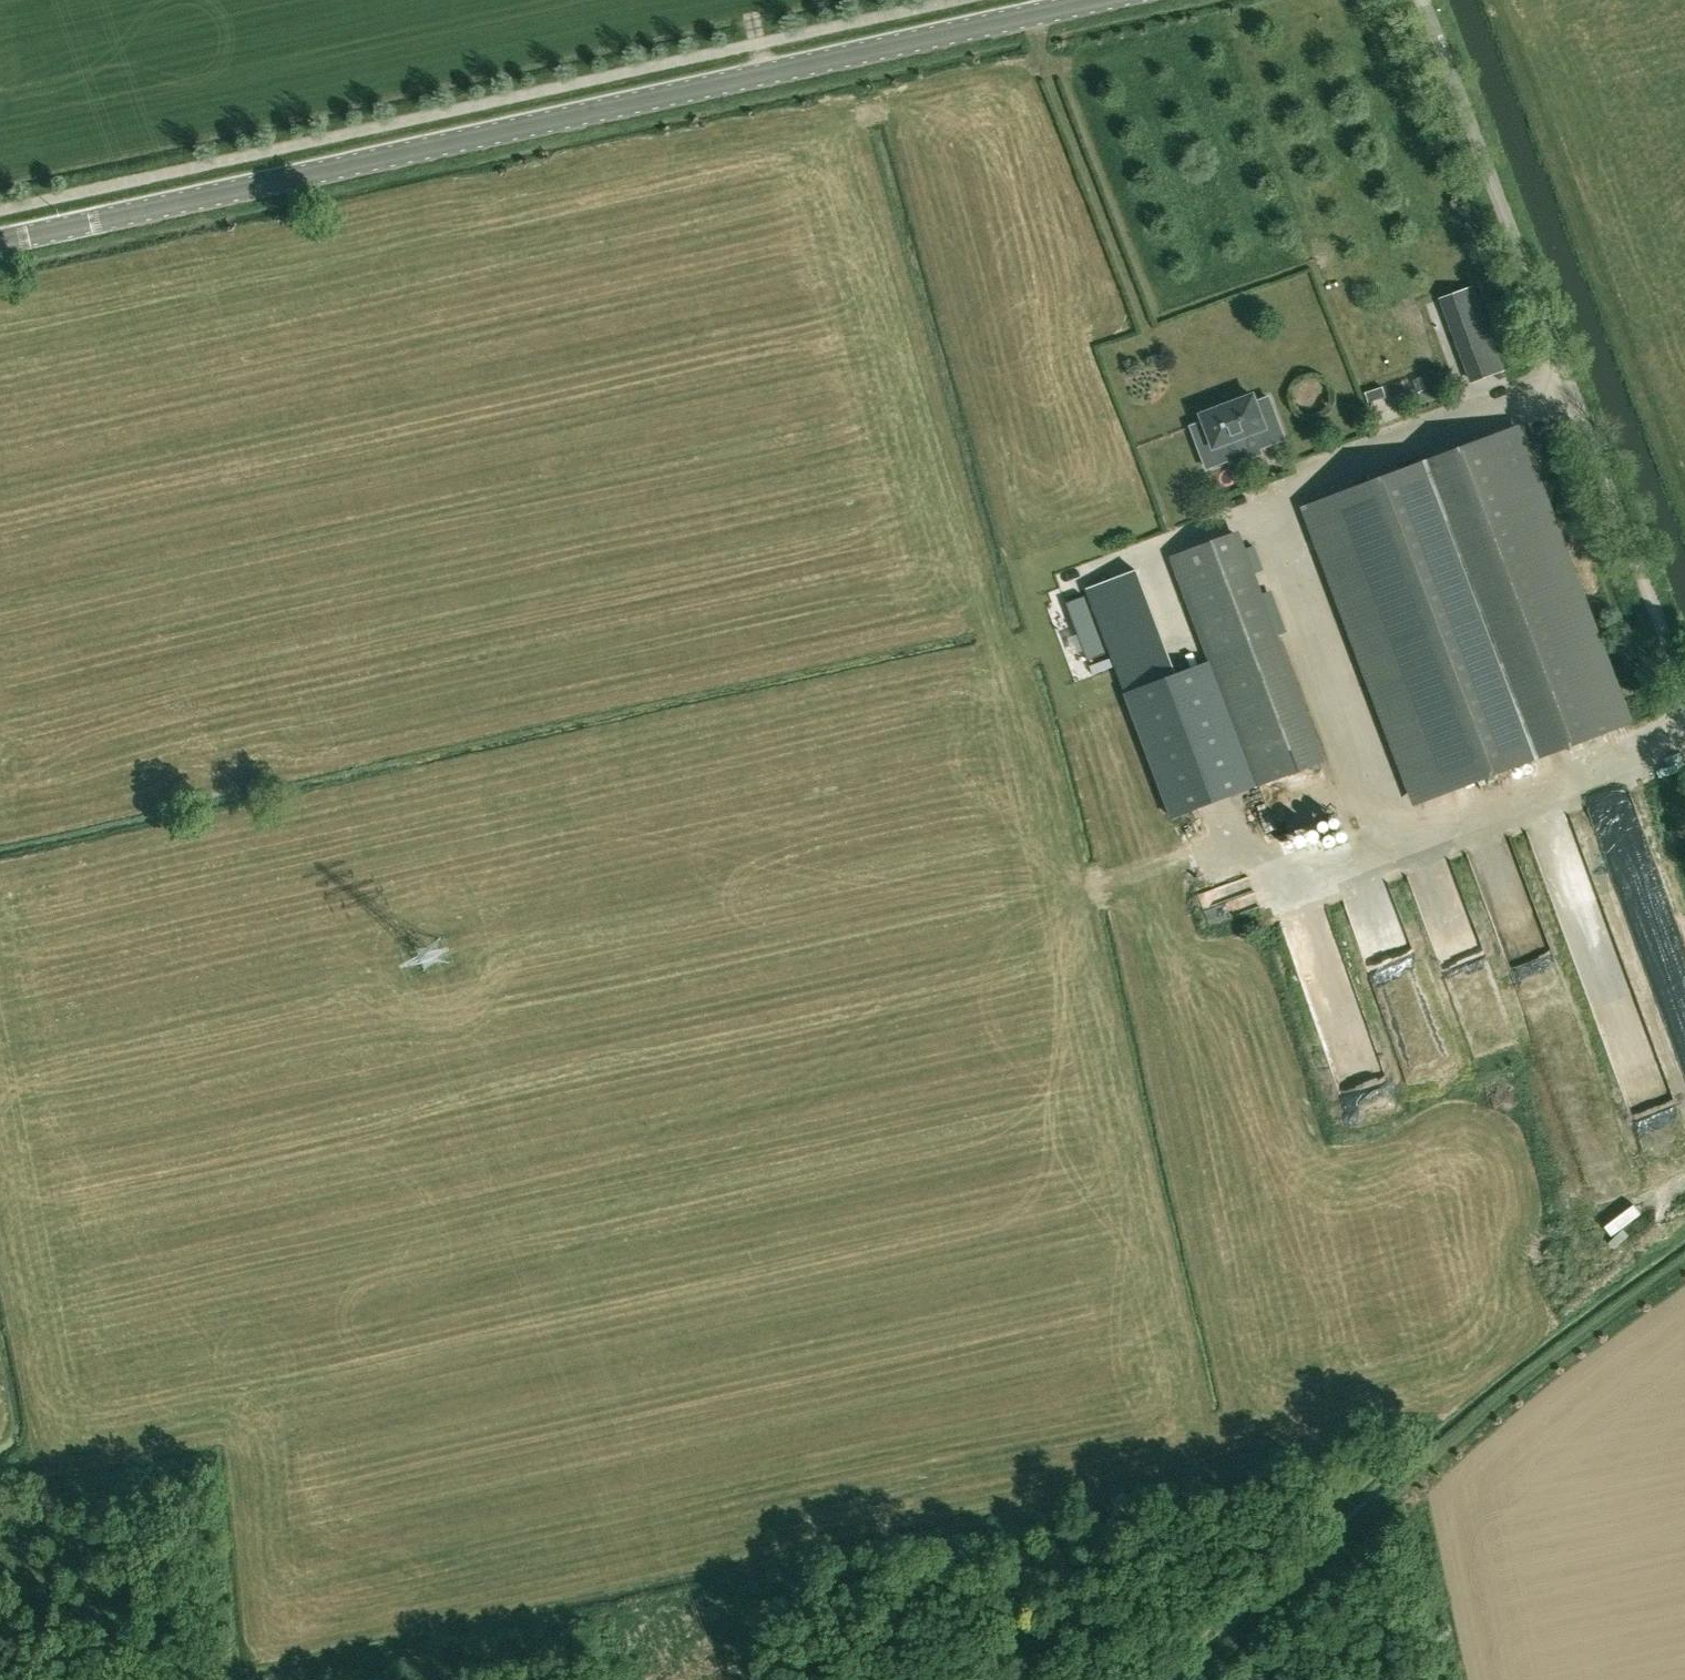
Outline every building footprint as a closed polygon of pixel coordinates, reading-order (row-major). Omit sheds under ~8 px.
[(1482,359),(1488,375),(1503,370),(1471,287),(1442,297),(1467,364),(1482,359)] [(1199,445),(1207,468),(1222,462),(1216,446),(1263,428),(1269,444),(1285,439),(1269,397),(1255,402),(1253,398),(1254,398),(1253,395),(1251,396),(1251,397),(1205,414),(1202,415),(1203,417),(1204,417),(1205,421),(1192,426),(1199,445)] [(1456,450),(1426,461),(1534,759),(1564,747),(1627,724),(1516,427),(1456,450)] [(1534,759),(1426,461),(1307,506),(1419,802),(1534,759)] [(1087,588),(1116,666),(1126,693),(1178,674),(1139,569),(1087,588)] [(1088,660),(1105,653),(1084,596),(1067,603),(1088,660)] [(1258,785),(1211,661),(1178,674),(1126,693),(1173,817),(1258,785)] [(1465,1043),(1503,1032),(1461,885),(1442,890),(1447,906),(1425,912),(1428,925),(1444,921),(1447,934),(1436,938),(1465,1043)] [(1637,952),(1668,946),(1664,924),(1632,931),(1637,952)] [(1550,1050),(1550,1064),(1566,1065),(1566,1051),(1550,1050)]
